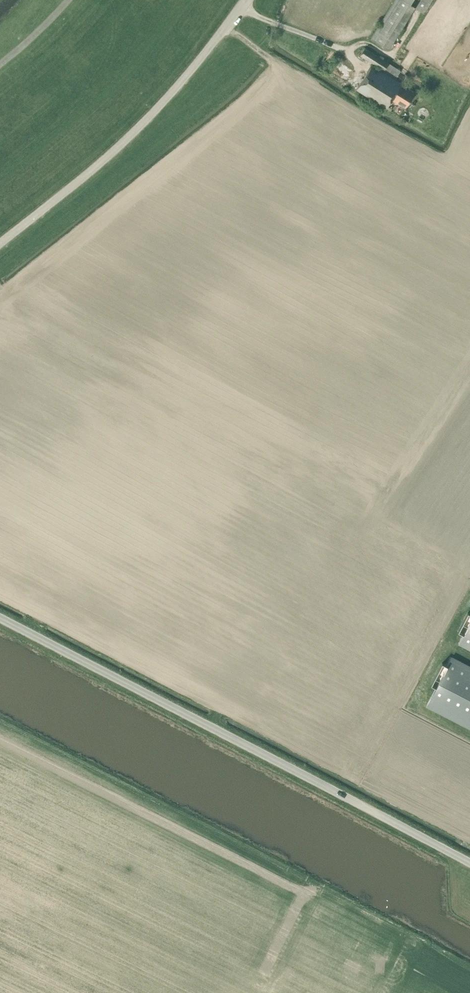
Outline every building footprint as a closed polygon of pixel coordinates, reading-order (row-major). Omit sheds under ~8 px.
[(432,0),(393,0),(370,37),(389,49),(415,7),(424,13),(432,0)] [(407,75),(364,48),(360,55),(373,64),(372,65),(356,89),(386,107),(391,99),(405,108),(414,93),(401,84),(407,75)] [(457,631),(463,634),(458,644),(469,650),(469,614),(467,612),(457,631)] [(426,706),(469,729),(469,668),(451,658),(447,666),(441,663),(430,685),(435,688),(426,706)]
